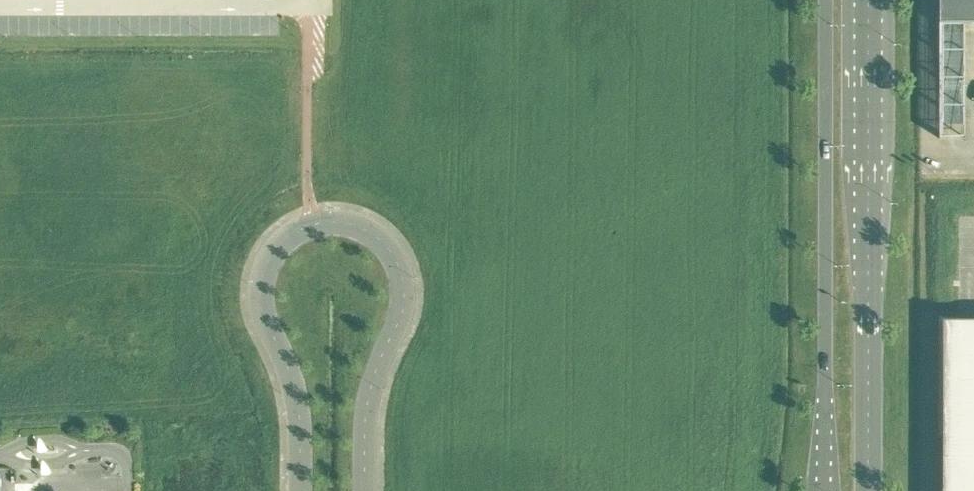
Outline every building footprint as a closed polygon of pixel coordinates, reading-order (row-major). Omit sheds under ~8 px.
[(939,25),(973,25),(973,0),(939,0),(939,25)] [(967,321),(943,321),(943,329),(942,329),(942,331),(943,331),(943,340),(942,340),(942,341),(943,341),(943,366),(942,366),(942,423),(943,423),(943,436),(942,436),(942,453),(947,455),(954,462),(960,471),(964,480),(966,490),(973,490),(973,321),(967,321)] [(37,451),(37,452),(38,453),(44,453),(45,453),(46,451),(46,450),(46,449),(41,441),(40,440),(39,440),(38,439),(38,440),(37,441),(37,449),(37,451)] [(41,474),(41,475),(41,476),(42,476),(48,476),(49,476),(50,474),(50,473),(50,472),(45,464),(44,463),(43,462),(42,462),(42,463),(41,464),(41,472),(41,474)]
